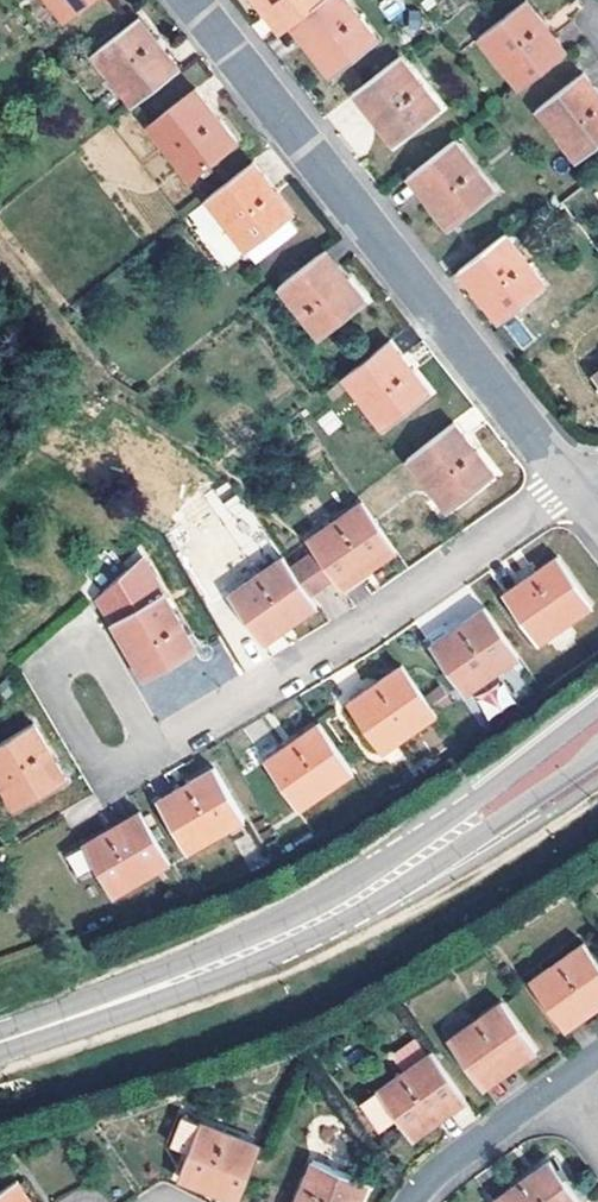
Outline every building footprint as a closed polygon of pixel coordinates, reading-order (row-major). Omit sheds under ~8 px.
[(66,17),(88,0),(53,0),(66,17)] [(292,22),(274,0),(261,0),(260,0),(283,30),(292,22)] [(292,22),(299,17),(320,0),(274,0),(292,22)] [(299,17),(321,43),(313,49),(333,75),(380,39),(350,0),(320,0),(299,17)] [(528,0),(481,36),(521,89),(568,52),(528,0)] [(142,17),(96,53),(136,104),(183,66),(142,17)] [(292,22),(313,49),(321,43),(299,17),(292,22)] [(403,56),(355,92),(394,144),(441,107),(403,56)] [(537,110),(577,162),(597,146),(597,91),(585,75),(537,110)] [(198,88),(152,125),(192,175),(239,139),(211,104),(198,88)] [(457,139),(419,168),(442,199),(434,206),(450,227),(497,191),(457,139)] [(256,161),(209,197),(248,249),(296,212),(270,179),(256,161)] [(411,175),(434,206),(442,199),(419,168),(411,175)] [(508,233),(468,264),(492,293),(489,296),(485,300),(502,321),(548,285),(508,233)] [(327,250),(320,255),(343,283),(347,281),(350,278),(327,250)] [(320,255),(282,285),(323,335),(368,299),(350,278),(347,281),(343,283),(320,255)] [(468,264),(461,269),(485,300),(489,296),(492,293),(468,264)] [(392,341),(347,377),(387,428),(431,391),(392,341)] [(457,421),(409,458),(450,510),(497,471),(457,421)] [(304,559),(322,586),(337,577),(338,579),(368,561),(372,568),(399,551),(367,502),(312,539),(318,550),(304,559)] [(291,614),(297,621),(321,605),(312,593),(294,566),(287,556),(232,593),(259,634),(291,614)] [(560,557),(507,594),(542,641),(595,604),(560,557)] [(322,586),(304,559),(294,566),(312,593),(322,586)] [(343,586),(372,568),(368,561),(338,579),(343,586)] [(168,593),(129,615),(149,648),(136,655),(149,680),(201,649),(168,593)] [(489,607),(435,646),(470,694),(523,656),(489,607)] [(264,642),(297,621),(291,614),(259,634),(264,642)] [(149,648),(129,615),(118,622),(136,655),(149,648)] [(407,667),(353,704),(388,751),(441,714),(407,667)] [(487,720),(515,701),(501,680),(473,699),(487,720)] [(324,723),(270,761),(304,811),(359,771),(324,723)] [(0,747),(0,776),(19,811),(70,781),(37,725),(0,747)] [(220,768),(163,801),(191,852),(248,818),(220,768)] [(145,810),(88,843),(117,893),(175,860),(145,810)] [(563,1020),(579,1008),(590,1000),(597,1009),(597,1008),(597,959),(587,944),(535,981),(563,1020)] [(569,1029),(597,1009),(590,1000),(579,1008),(563,1020),(569,1029)] [(507,1057),(516,1067),(539,1050),(505,1002),(453,1038),(480,1077),(485,1073),(507,1057)] [(390,1054),(399,1070),(425,1053),(416,1038),(390,1054)] [(416,1136),(439,1120),(433,1111),(462,1089),(435,1051),(382,1088),(416,1136)] [(480,1077),(487,1087),(516,1067),(507,1057),(485,1073),(480,1077)] [(433,1111),(439,1120),(469,1099),(462,1089),(433,1111)] [(181,1178),(209,1188),(214,1177),(231,1184),(229,1190),(239,1194),(244,1195),(264,1146),(204,1122),(187,1116),(176,1145),(192,1151),(181,1178)] [(301,1201),(364,1201),(372,1181),(317,1160),(301,1201)] [(496,1201),(497,1201),(582,1201),(553,1160),(496,1201)] [(209,1188),(242,1201),(244,1195),(239,1194),(229,1190),(231,1184),(214,1177),(209,1188)] [(0,1193),(0,1201),(38,1201),(22,1178),(0,1193)]
